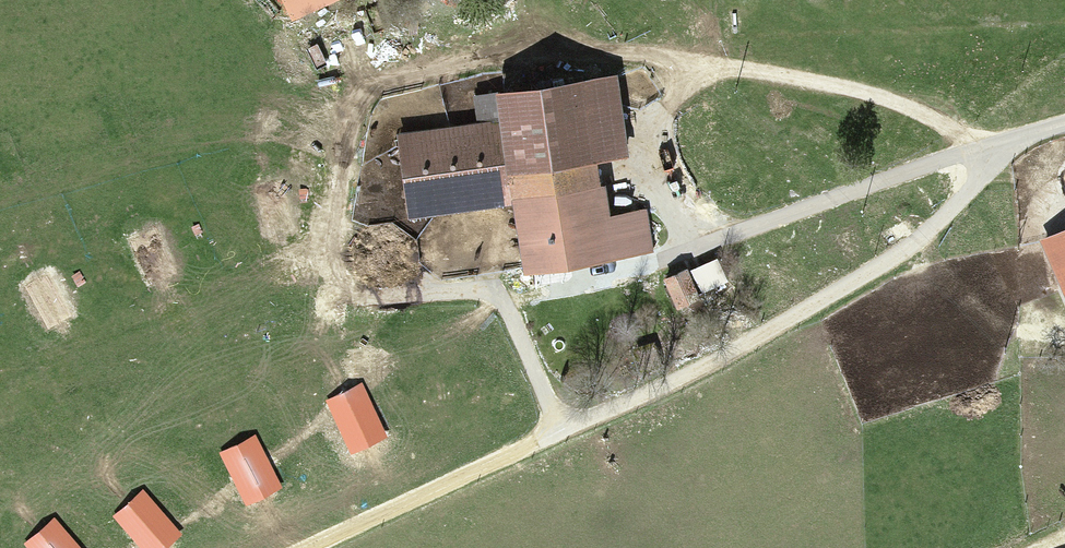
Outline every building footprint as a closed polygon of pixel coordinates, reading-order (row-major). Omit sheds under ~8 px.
[(289,12),(323,0),(285,0),(289,12)] [(620,72),(498,93),(503,122),(406,139),(420,222),(517,206),(529,270),(650,249),(620,72)] [(1039,245),(1064,311),(1064,235),(1039,245)] [(715,262),(664,279),(672,304),(724,287),(715,262)] [(389,437),(362,383),(325,401),(353,455),(389,437)] [(284,489),(256,435),(220,453),(247,507),(284,489)] [(143,490),(113,516),(141,547),(169,547),(183,535),(143,490)] [(54,518),(24,544),(27,547),(81,547),(54,518)]
